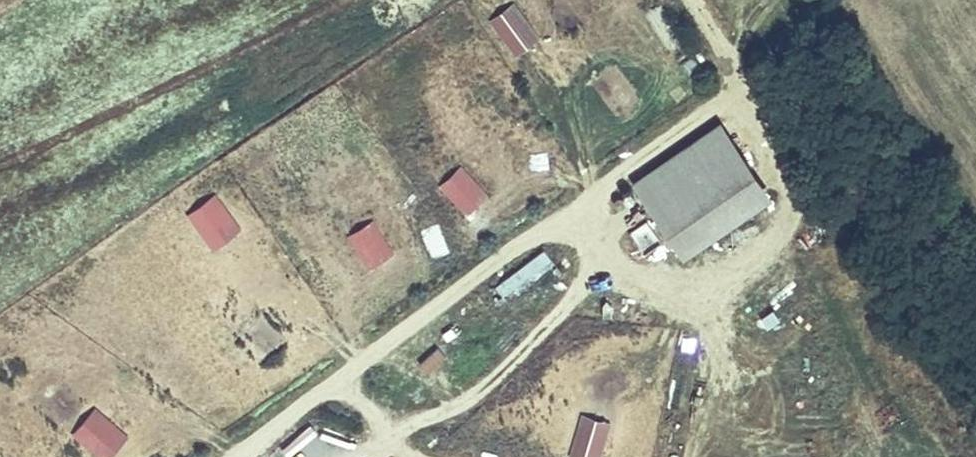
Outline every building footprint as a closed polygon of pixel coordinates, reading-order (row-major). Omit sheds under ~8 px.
[(774,197),(730,128),(642,184),(686,253),(774,197)] [(417,178),(443,211),(469,190),(443,158),(417,178)] [(308,255),(332,236),(306,204),(282,224),(308,255)] [(645,220),(628,234),(646,256),(663,243),(645,220)] [(513,314),(564,278),(544,249),(493,285),(513,314)] [(18,456),(21,456),(36,425),(0,409),(0,449),(18,456)] [(574,456),(602,456),(615,424),(584,411),(567,454),(574,456)]
